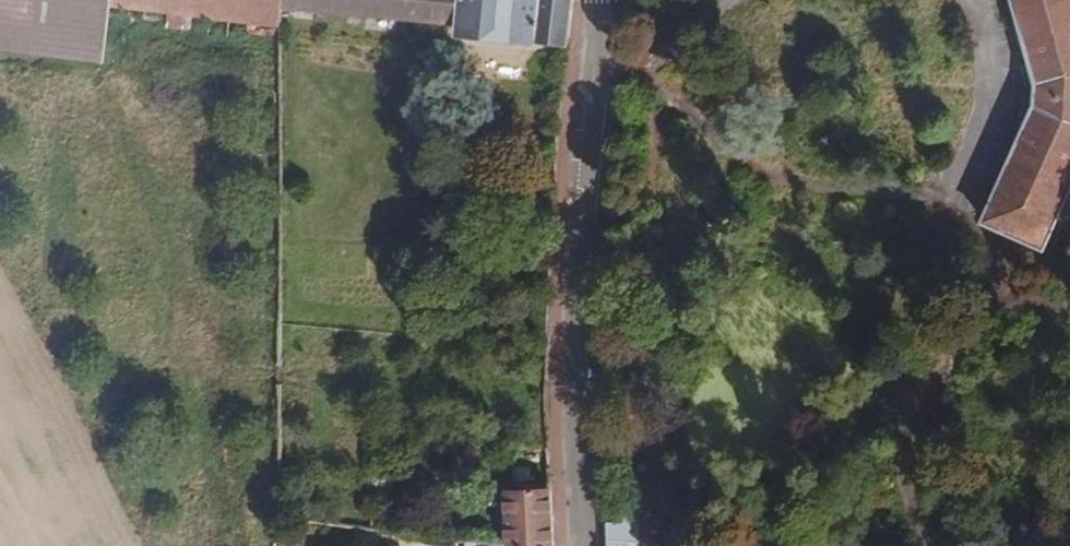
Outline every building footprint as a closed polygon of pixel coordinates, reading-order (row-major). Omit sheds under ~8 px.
[(103,64),(110,6),(106,6),(106,0),(0,0),(0,50),(103,64)] [(106,6),(110,6),(279,25),(281,5),(459,23),(462,0),(106,0),(106,6)] [(569,44),(574,0),(462,0),(459,23),(458,33),(569,44)] [(1037,85),(1035,105),(984,222),(1043,249),(1069,188),(1069,0),(1013,0),(1037,85)] [(505,492),(507,545),(555,545),(552,490),(505,492)] [(606,523),(606,545),(624,545),(625,542),(638,544),(640,525),(606,523)]
